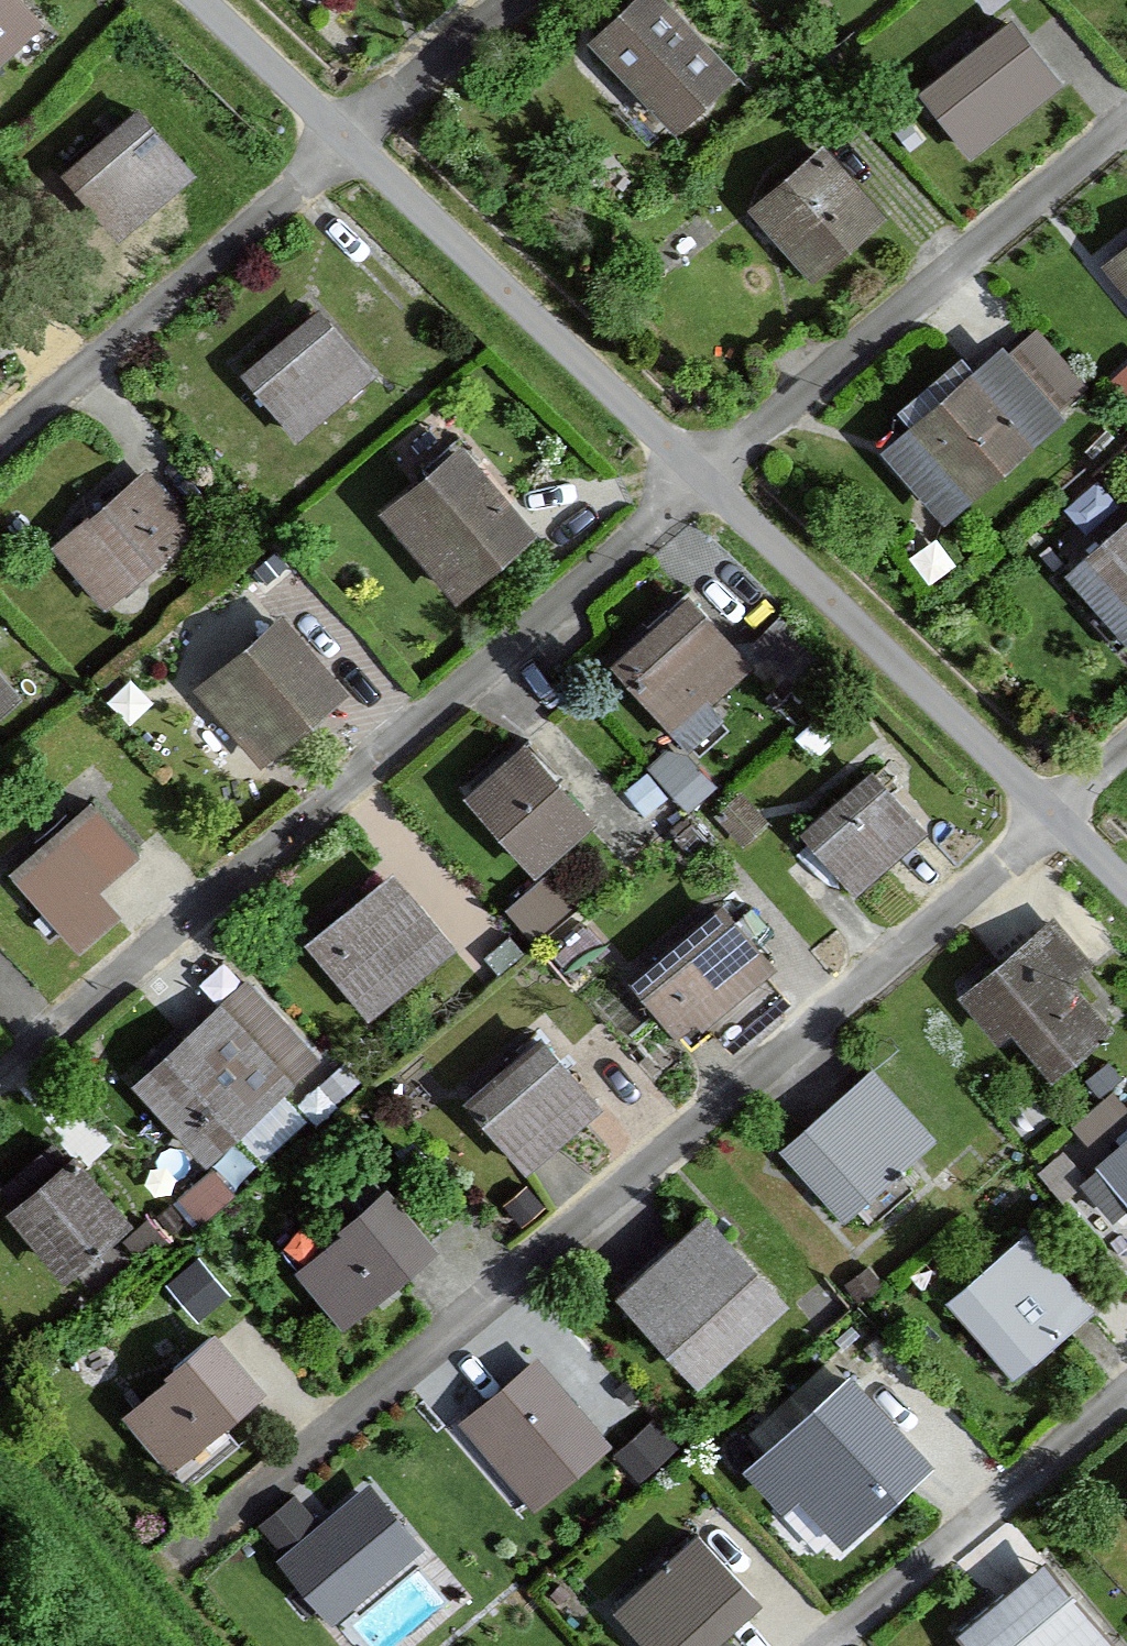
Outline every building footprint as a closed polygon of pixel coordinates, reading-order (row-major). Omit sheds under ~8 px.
[(33,35),(1,0),(0,0),(0,65),(33,35)] [(659,0),(631,0),(581,44),(665,136),(730,78),(659,0)] [(909,96),(957,158),(1049,86),(1000,25),(909,96)] [(187,182),(129,114),(53,178),(111,247),(187,182)] [(797,284),(877,214),(816,144),(736,214),(797,284)] [(1126,312),(1126,241),(1093,268),(1126,312)] [(291,446),(369,379),(311,311),(233,378),(291,446)] [(939,524),(1059,407),(992,338),(871,456),(939,524)] [(445,610),(530,535),(452,449),(367,524),(445,610)] [(135,474),(42,554),(93,614),(161,557),(139,531),(165,509),(135,474)] [(1118,651),(1126,643),(1126,512),(1053,580),(1118,651)] [(696,699),(741,654),(680,592),(601,670),(677,747),(711,714),(696,699)] [(184,696),(253,771),(340,692),(271,617),(184,696)] [(13,702),(0,686),(0,713),(13,702)] [(455,798),(526,880),(588,826),(517,744),(455,798)] [(843,893),(916,831),(863,769),(790,832),(843,893)] [(130,860),(86,809),(2,882),(65,957),(111,919),(90,894),(130,860)] [(358,1021),(449,944),(389,872),(298,949),(358,1021)] [(675,1043),(767,971),(715,905),(623,977),(675,1043)] [(1082,967),(1044,919),(944,998),(981,1045),(1000,1031),(1037,1078),(1101,1029),(1063,981),(1082,967)] [(192,1162),(308,1062),(238,980),(121,1081),(192,1162)] [(520,1171),(594,1107),(534,1038),(459,1102),(520,1171)] [(860,1078),(773,1155),(833,1223),(920,1146),(860,1078)] [(1094,1161),(1126,1203),(1126,1135),(1094,1161)] [(55,1282),(126,1226),(66,1152),(0,1205),(0,1214),(55,1282)] [(331,1325),(431,1250),(386,1191),(287,1267),(331,1325)] [(690,1384),(782,1306),(702,1214),(610,1292),(690,1384)] [(1005,1385),(1086,1310),(1017,1236),(936,1310),(1005,1385)] [(160,1472),(258,1388),(205,1327),(107,1412),(160,1472)] [(520,1512),(600,1449),(529,1361),(449,1425),(520,1512)] [(827,1547),(930,1461),(856,1373),(753,1458),(827,1547)] [(335,1611),(431,1534),(375,1465),(280,1543),(335,1611)] [(296,1482),(262,1512),(283,1536),(317,1506),(296,1482)] [(748,1608),(684,1541),(607,1613),(639,1645),(708,1645),(748,1608)] [(1039,1561),(945,1638),(951,1645),(1109,1645),(1039,1561)] [(386,1637),(435,1592),(412,1567),(362,1611),(386,1637)]
